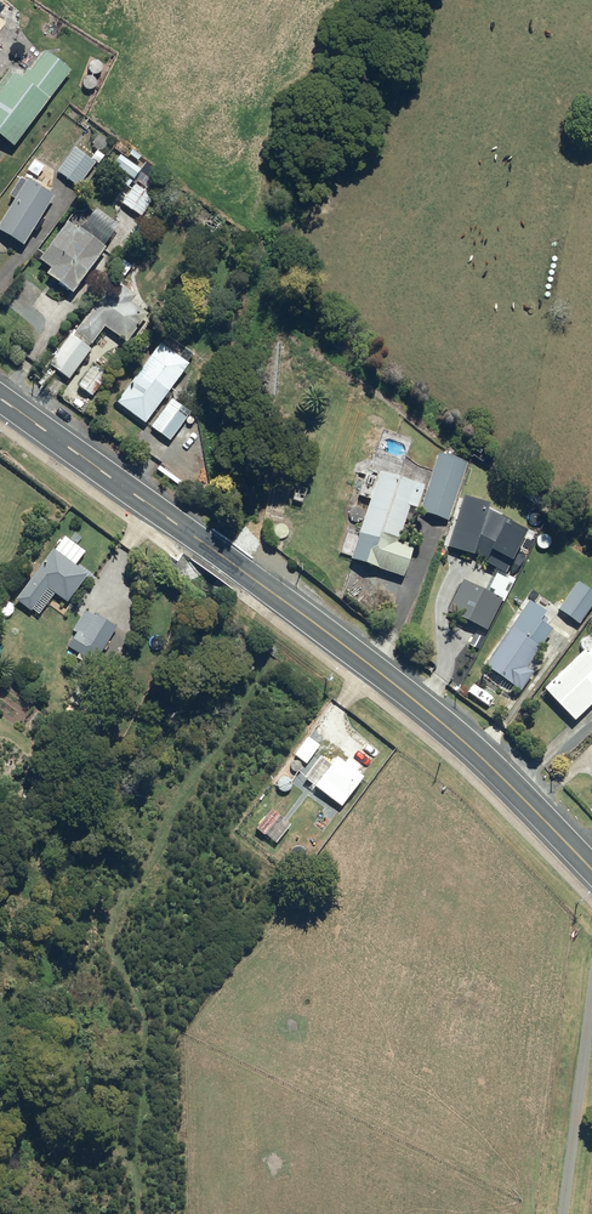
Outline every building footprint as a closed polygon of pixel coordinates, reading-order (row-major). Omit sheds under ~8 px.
[(14,2),(11,0),(0,0),(0,21),(14,2)] [(11,144),(69,68),(44,49),(28,69),(26,68),(20,76),(13,71),(11,73),(6,70),(0,78),(0,135),(11,144)] [(73,146),(57,169),(76,183),(93,160),(73,146)] [(96,148),(90,157),(98,162),(103,153),(96,148)] [(118,168),(113,175),(125,184),(137,167),(117,152),(110,162),(118,168)] [(0,216),(0,230),(20,243),(51,193),(25,177),(0,216)] [(133,182),(120,201),(140,214),(153,195),(133,182)] [(214,216),(211,221),(219,226),(222,221),(214,216)] [(49,266),(45,271),(70,291),(104,246),(77,226),(76,227),(64,219),(36,256),(49,266)] [(73,330),(90,342),(103,324),(125,340),(146,311),(129,300),(135,293),(119,281),(114,288),(107,283),(73,330)] [(69,332),(47,361),(68,377),(90,347),(69,332)] [(158,340),(114,400),(143,421),(187,361),(158,340)] [(91,363),(76,384),(89,393),(104,372),(91,363)] [(170,397),(150,425),(168,438),(188,410),(170,397)] [(185,419),(190,424),(194,420),(189,414),(185,419)] [(438,451),(419,508),(446,517),(465,460),(438,451)] [(377,469),(348,557),(401,574),(411,543),(396,538),(407,504),(415,506),(422,484),(377,469)] [(476,508),(456,539),(500,569),(521,537),(476,508)] [(285,539),(293,542),(295,536),(288,533),(285,539)] [(51,547),(14,598),(29,609),(46,586),(65,600),(86,572),(51,547)] [(462,579),(447,609),(484,628),(499,598),(462,579)] [(564,599),(550,619),(569,634),(584,613),(564,599)] [(76,630),(66,645),(92,662),(115,626),(95,613),(82,634),(76,630)] [(509,625),(483,664),(519,688),(531,671),(524,666),(544,637),(526,625),(521,633),(509,625)] [(573,719),(591,700),(591,685),(584,677),(591,669),(591,658),(582,648),(542,687),(573,719)] [(57,703),(38,689),(32,698),(51,712),(57,703)] [(56,709),(64,715),(69,708),(60,703),(56,709)] [(84,709),(76,720),(95,735),(103,725),(84,709)] [(308,734),(293,753),(305,762),(319,742),(308,734)] [(353,769),(356,764),(347,758),(344,762),(335,756),(313,785),(340,805),(361,776),(353,769)] [(1,863),(0,865),(0,872),(3,875),(8,868),(1,863)]
